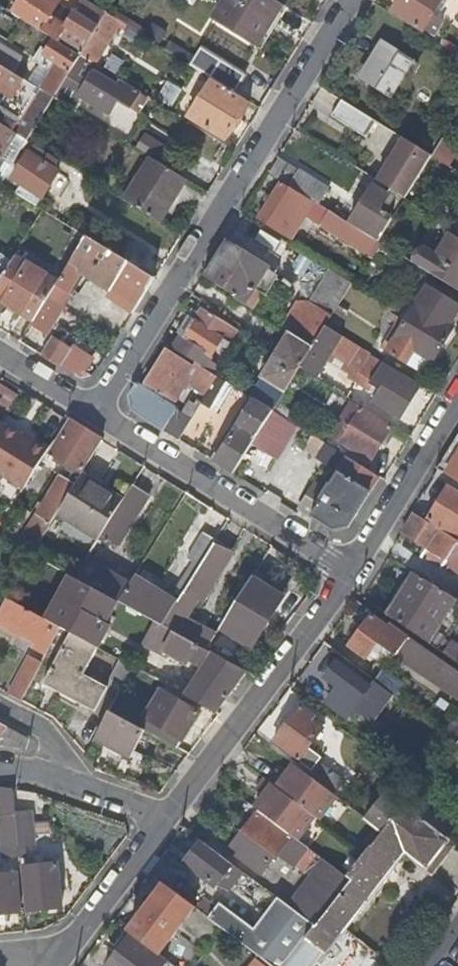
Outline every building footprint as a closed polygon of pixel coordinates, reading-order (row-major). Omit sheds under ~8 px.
[(28,22),(82,56),(108,14),(86,0),(82,0),(62,32),(33,14),(28,22)] [(282,3),(277,0),(226,0),(214,20),(257,46),(282,3)] [(393,9),(425,29),(443,0),(399,0),(393,9)] [(125,31),(128,26),(108,14),(82,56),(96,64),(119,27),(125,31)] [(48,50),(40,62),(42,64),(53,71),(41,90),(55,99),(80,58),(53,41),(48,50)] [(385,42),(373,60),(402,78),(413,60),(385,42)] [(14,73),(22,60),(0,46),(0,64),(14,73)] [(200,46),(189,64),(211,77),(233,90),(244,73),(200,46)] [(40,62),(48,50),(43,48),(36,60),(40,62)] [(96,64),(82,56),(80,58),(55,99),(78,112),(86,98),(111,113),(119,100),(127,105),(128,104),(137,90),(122,80),(96,64)] [(391,96),(402,78),(373,60),(362,78),(391,96)] [(0,105),(0,123),(16,133),(21,136),(29,141),(44,118),(55,99),(41,90),(30,83),(14,73),(0,64),(0,90),(7,94),(0,105)] [(42,64),(30,83),(41,90),(53,71),(42,64)] [(225,139),(249,100),(233,90),(211,77),(187,115),(225,139)] [(137,110),(146,95),(137,90),(128,104),(137,110)] [(366,136),(376,120),(342,99),(332,115),(366,136)] [(8,147),(16,133),(0,123),(0,159),(8,147)] [(16,133),(8,147),(12,150),(21,136),(16,133)] [(21,136),(12,150),(20,155),(29,141),(21,136)] [(397,191),(396,192),(406,198),(432,156),(404,137),(378,179),(397,191)] [(443,138),(432,156),(451,167),(457,156),(457,147),(443,138)] [(153,158),(175,172),(183,158),(161,144),(153,158)] [(0,159),(0,182),(2,183),(20,155),(12,150),(8,147),(0,159)] [(20,186),(17,192),(38,205),(58,173),(52,170),(55,164),(39,154),(35,159),(27,155),(11,181),(20,186)] [(160,222),(187,179),(186,178),(175,172),(153,158),(151,157),(125,200),(160,222)] [(279,157),(269,172),(315,200),(321,204),(327,194),(331,197),(335,190),(300,168),(299,169),(279,157)] [(306,215),(315,202),(281,181),(259,217),(292,238),(306,215)] [(373,188),(351,223),(379,240),(380,240),(393,219),(380,211),(388,197),(373,188)] [(315,202),(306,215),(320,223),(329,209),(321,204),(315,200),(315,202)] [(329,209),(320,223),(370,254),(379,240),(351,223),(329,209)] [(260,226),(252,236),(282,259),(290,249),(260,226)] [(456,229),(439,256),(425,248),(416,263),(457,289),(457,230),(456,229)] [(121,230),(110,249),(139,267),(151,248),(121,230)] [(108,296),(134,312),(155,277),(139,267),(110,249),(88,236),(58,282),(34,320),(32,324),(49,334),(73,295),(68,292),(81,272),(112,291),(108,296)] [(236,296),(235,297),(247,305),(253,295),(241,288),(254,268),(221,247),(203,276),(236,296)] [(34,320),(58,282),(16,256),(11,263),(0,282),(0,299),(34,320)] [(11,263),(0,256),(0,282),(11,263)] [(331,268),(291,332),(314,346),(328,325),(354,283),(331,268)] [(388,351),(407,363),(415,350),(435,362),(456,328),(452,325),(457,314),(457,304),(429,286),(388,351)] [(191,323),(183,336),(175,349),(199,364),(216,375),(221,367),(211,361),(220,347),(229,352),(233,346),(234,347),(240,336),(239,330),(202,307),(195,318),(195,317),(191,323)] [(183,336),(191,323),(187,320),(178,333),(183,336)] [(317,377),(344,335),(328,325),(314,346),(301,367),(317,377)] [(262,377),(286,391),(301,367),(314,346),(291,332),(262,377)] [(53,338),(43,355),(79,378),(90,375),(85,372),(92,361),(53,338)] [(142,387),(137,384),(130,396),(132,410),(181,441),(200,408),(189,401),(182,412),(172,406),(193,373),(214,385),(219,376),(216,375),(199,364),(197,367),(166,348),(142,387)] [(391,378),(392,377),(367,361),(355,380),(369,389),(366,393),(377,399),(370,410),(397,426),(417,394),(391,378)] [(216,413),(234,385),(221,378),(219,376),(214,385),(202,404),(216,413)] [(10,406),(19,393),(0,381),(0,400),(10,406)] [(215,462),(234,474),(274,410),(255,398),(215,462)] [(393,427),(361,406),(340,440),(373,460),(393,427)] [(274,412),(247,456),(270,471),(297,426),(274,412)] [(53,451),(84,470),(103,440),(72,421),(53,451)] [(51,448),(36,439),(34,443),(24,436),(0,422),(0,423),(0,474),(26,490),(51,448)] [(34,443),(36,439),(26,433),(24,436),(34,443)] [(439,470),(446,474),(457,481),(457,439),(439,470)] [(371,491),(381,476),(337,449),(328,465),(340,473),(333,485),(331,483),(327,489),(316,483),(300,509),(312,517),(334,530),(349,527),(371,491)] [(57,513),(100,540),(103,535),(125,499),(83,472),(75,484),(57,513)] [(61,475),(17,547),(32,555),(57,513),(75,484),(61,475)] [(152,495),(135,484),(125,499),(103,535),(120,546),(152,495)] [(442,532),(457,541),(457,493),(449,487),(428,521),(443,530),(442,532)] [(442,532),(415,515),(402,536),(427,552),(423,559),(441,570),(446,563),(450,566),(449,568),(457,574),(457,541),(442,532)] [(187,557),(193,560),(201,566),(215,543),(217,540),(204,531),(187,557)] [(232,553),(215,543),(201,566),(186,590),(179,601),(164,626),(175,632),(208,650),(217,635),(187,619),(201,596),(205,598),(232,553)] [(132,583),(88,559),(76,579),(120,602),(132,583)] [(177,584),(186,590),(201,566),(193,560),(177,584)] [(253,577),(283,595),(286,590),(257,572),(253,577)] [(415,573),(389,616),(429,644),(456,599),(415,573)] [(283,595),(253,577),(221,629),(251,647),(283,595)] [(179,601),(135,578),(132,583),(120,602),(164,626),(179,601)] [(51,648),(62,627),(8,599),(7,601),(3,608),(0,614),(0,621),(51,648)] [(375,613),(350,645),(367,658),(380,642),(398,654),(398,653),(457,695),(457,671),(375,613)] [(196,678),(186,695),(217,712),(248,672),(208,650),(175,632),(166,648),(188,661),(191,657),(201,662),(192,677),(196,678)] [(85,674),(99,648),(73,633),(45,683),(97,711),(109,687),(85,674)] [(441,652),(457,664),(457,647),(449,641),(441,652)] [(394,659),(398,654),(380,642),(367,658),(372,661),(378,654),(384,652),(394,659)] [(11,692),(23,699),(44,660),(32,653),(11,692)] [(348,716),(354,708),(375,681),(374,680),(342,656),(326,677),(339,687),(328,701),(348,716)] [(121,690),(133,667),(121,660),(109,684),(121,690)] [(394,695),(403,683),(383,668),(374,680),(375,681),(383,687),(394,695)] [(363,715),(383,687),(375,681),(354,708),(363,715)] [(407,687),(403,683),(394,695),(398,699),(407,687)] [(145,730),(179,748),(200,712),(162,691),(141,728),(145,730)] [(312,721),(315,717),(302,707),(274,743),(298,761),(323,729),(312,721)] [(95,739),(131,758),(145,730),(141,728),(110,712),(95,739)] [(326,725),(315,717),(312,721),(323,729),(326,725)] [(446,735),(457,744),(457,718),(446,735)] [(0,741),(4,734),(11,737),(15,730),(9,726),(0,722),(0,741)] [(0,741),(0,742),(0,746),(28,750),(31,739),(15,730),(11,737),(4,734),(0,741)] [(127,766),(131,758),(95,739),(92,745),(91,747),(127,766)] [(310,825),(329,803),(288,768),(271,791),(310,825)] [(12,856),(22,855),(21,842),(18,813),(16,788),(1,786),(4,815),(8,815),(12,856)] [(271,791),(245,812),(255,819),(257,821),(259,819),(304,853),(310,825),(271,791)] [(387,794),(384,798),(402,812),(405,808),(387,794)] [(434,871),(451,849),(453,845),(405,808),(402,812),(384,798),(368,820),(383,832),(387,835),(406,849),(434,871)] [(34,811),(18,813),(21,842),(37,841),(34,811)] [(293,869),(304,853),(259,819),(257,821),(255,819),(228,854),(259,877),(275,856),(293,869)] [(406,849),(387,835),(352,880),(316,926),(285,965),(316,965),(406,849)] [(216,888),(234,865),(202,841),(185,864),(216,888)] [(299,874),(310,858),(304,853),(293,869),(299,874)] [(316,870),(324,859),(318,855),(310,866),(316,870)] [(316,870),(289,906),(316,926),(352,880),(347,876),(324,859),(316,870)] [(30,909),(63,906),(59,864),(26,867),(30,909)] [(21,911),(17,872),(0,874),(0,913),(21,911)] [(160,955),(196,908),(166,886),(131,933),(132,934),(160,955)] [(197,909),(273,965),(285,965),(316,926),(289,906),(277,897),(254,929),(220,903),(215,911),(202,902),(197,909)] [(168,961),(160,955),(132,934),(108,965),(164,965),(168,961)]
